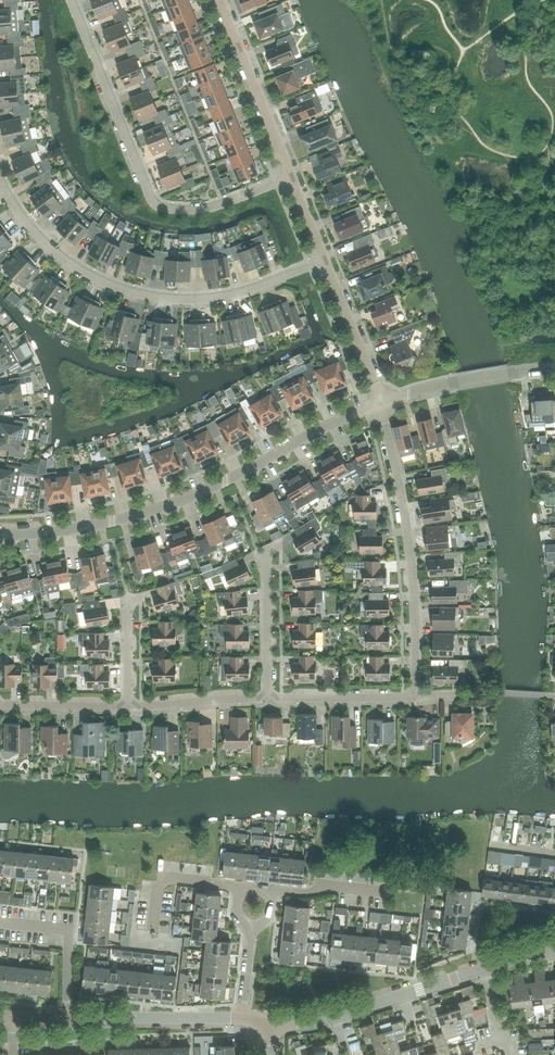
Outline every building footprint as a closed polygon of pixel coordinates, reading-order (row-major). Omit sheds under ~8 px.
[(120,0),(113,0),(95,7),(99,18),(112,13),(114,19),(127,14),(125,7),(123,8),(120,0)] [(165,9),(170,7),(186,0),(162,0),(165,9)] [(170,7),(165,9),(170,21),(175,19),(192,11),(188,0),(186,0),(170,7)] [(267,0),(241,0),(245,9),(257,5),(257,6),(266,3),(265,1),(267,0)] [(18,2),(5,3),(5,10),(0,10),(0,22),(18,20),(17,9),(19,9),(18,2)] [(266,18),(255,22),(258,30),(256,31),(258,36),(260,36),(261,37),(283,29),(284,31),(295,26),(289,12),(286,13),(282,4),(264,11),(266,18)] [(175,19),(180,31),(197,24),(192,11),(175,19)] [(114,19),(117,25),(104,30),(108,41),(126,34),(132,32),(128,21),(130,21),(127,14),(114,19)] [(8,39),(21,38),(21,31),(19,31),(18,20),(0,22),(0,34),(7,33),(8,39)] [(197,24),(180,31),(184,43),(202,36),(197,24)] [(130,44),(126,34),(108,41),(113,52),(125,47),(128,53),(143,47),(141,40),(130,44)] [(281,45),(266,51),(268,55),(267,56),(270,62),(271,62),(272,66),(282,62),(284,67),(296,62),(293,57),(294,57),(291,47),(296,45),(291,34),(278,39),(281,45)] [(180,45),(184,57),(207,48),(202,36),(184,43),(180,45)] [(15,57),(21,57),(20,46),(25,45),(24,38),(21,38),(8,39),(8,46),(0,47),(0,58),(15,57)] [(118,64),(122,75),(140,68),(136,58),(146,54),(143,47),(128,53),(130,59),(118,64)] [(212,60),(207,48),(184,57),(189,69),(212,60)] [(15,57),(0,58),(0,70),(10,69),(11,76),(24,75),(27,74),(26,67),(22,68),(21,57),(15,57)] [(187,70),(183,58),(174,61),(178,73),(187,70)] [(316,71),(315,68),(310,58),(291,66),(293,71),(277,77),(283,93),(300,87),(299,85),(303,84),(300,77),(316,71)] [(196,71),(201,83),(219,76),(214,64),(196,71)] [(140,68),(122,75),(126,86),(139,81),(141,87),(154,82),(152,75),(150,76),(146,65),(140,68)] [(18,93),(24,93),(26,93),(25,82),(24,75),(11,76),(11,82),(0,83),(0,95),(18,93)] [(204,90),(199,92),(201,97),(206,96),(223,88),(219,76),(201,83),(204,90)] [(157,88),(154,82),(141,87),(144,93),(131,98),(136,109),(154,102),(149,92),(157,88)] [(317,87),(320,95),(333,90),(329,82),(317,87)] [(228,100),(223,88),(206,96),(210,108),(228,100)] [(289,112),(289,114),(290,117),(292,118),(293,117),(295,122),(295,121),(317,113),(317,112),(322,111),(323,109),(320,102),(321,102),(316,90),(303,95),(306,101),(290,108),(290,107),(289,108),(291,112),(289,112)] [(0,95),(0,107),(13,106),(14,112),(30,110),(30,104),(25,104),(24,93),(18,93),(0,95)] [(210,108),(215,120),(233,113),(228,100),(210,108)] [(153,115),(155,121),(168,116),(166,109),(158,112),(154,102),(136,109),(140,120),(153,115)] [(32,116),(30,110),(14,112),(15,119),(2,122),(4,132),(4,134),(23,129),(30,128),(27,117),(32,116)] [(215,120),(220,132),(238,125),(233,113),(215,120)] [(145,132),(149,143),(167,136),(163,125),(175,121),(172,114),(168,116),(155,121),(158,127),(145,132)] [(198,127),(202,125),(200,119),(195,121),(194,118),(190,119),(194,128),(198,127)] [(309,134),(301,137),(307,151),(313,148),(314,150),(320,147),(320,146),(326,143),(328,149),(339,144),(337,139),(338,138),(332,123),(330,124),(329,122),(328,119),(329,119),(328,118),(306,127),(309,134)] [(220,146),(225,144),(243,137),(238,125),(220,132),(215,134),(220,146)] [(190,127),(183,130),(186,136),(192,133),(190,127)] [(30,128),(23,129),(4,134),(5,135),(7,145),(20,142),(22,149),(35,145),(38,144),(36,138),(32,139),(30,128)] [(166,149),(169,155),(182,150),(179,143),(177,143),(173,133),(167,136),(149,143),(154,154),(166,149)] [(248,149),(243,137),(225,144),(230,156),(248,149)] [(38,150),(35,145),(22,149),(25,156),(13,161),(17,170),(17,171),(17,172),(35,164),(30,154),(38,150)] [(318,179),(339,170),(335,159),(343,156),(339,147),(317,155),(321,164),(313,167),(318,179)] [(184,149),(182,150),(169,155),(171,161),(159,166),(163,177),(181,170),(177,159),(187,155),(184,149)] [(230,156),(235,168),(253,161),(248,149),(230,156)] [(18,173),(23,183),(35,177),(38,183),(50,176),(52,175),(50,169),(46,171),(41,161),(35,164),(17,172),(18,174),(18,173)] [(258,173),(253,161),(235,168),(241,183),(250,179),(249,177),(258,173)] [(211,170),(213,176),(219,174),(217,168),(211,170)] [(185,180),(181,170),(163,177),(167,188),(180,183),(182,189),(195,183),(193,177),(185,180)] [(224,187),(219,174),(213,176),(218,189),(224,187)] [(38,207),(54,195),(59,191),(52,182),(54,181),(50,176),(38,183),(42,189),(31,197),(38,205),(37,205),(38,207)] [(329,206),(335,203),(335,205),(348,200),(347,198),(353,196),(346,177),(327,184),(330,193),(325,195),(324,194),(324,195),(329,206)] [(59,191),(54,195),(38,207),(39,208),(40,208),(46,216),(57,208),(61,213),(73,202),(69,197),(66,200),(59,191)] [(373,198),(370,192),(358,197),(361,203),(373,198)] [(66,236),(79,221),(83,216),(75,209),(78,206),(73,202),(61,213),(66,218),(58,228),(65,235),(66,236)] [(348,218),(336,223),(338,229),(336,229),(336,231),(336,233),(337,235),(338,236),(339,238),(341,237),(342,238),(362,230),(362,229),(363,229),(363,230),(370,227),(370,226),(371,226),(367,217),(366,218),(366,217),(364,217),(359,206),(345,212),(348,218)] [(90,237),(98,226),(99,224),(94,220),(92,223),(83,216),(79,221),(66,236),(68,237),(76,243),(84,233),(90,237)] [(99,258),(100,259),(109,241),(113,234),(98,226),(90,237),(96,241),(90,253),(99,258)] [(3,252),(12,244),(8,238),(11,236),(7,231),(0,236),(0,261),(6,256),(3,252)] [(353,241),(357,249),(348,253),(354,268),(375,260),(374,258),(380,256),(371,233),(353,241)] [(259,266),(258,266),(268,262),(263,249),(269,247),(264,234),(247,241),(250,248),(257,266),(259,266)] [(117,252),(123,255),(128,242),(123,239),(119,246),(109,241),(100,259),(102,259),(111,264),(117,252)] [(138,273),(143,255),(144,250),(143,250),(142,248),(138,247),(136,248),(133,248),(134,244),(128,242),(123,255),(130,257),(126,270),(136,273),(138,273)] [(255,267),(257,266),(250,248),(239,252),(236,245),(230,247),(234,261),(241,258),(246,271),(255,267)] [(230,247),(224,248),(225,250),(214,252),(215,258),(218,277),(220,277),(230,275),(227,262),(234,261),(230,247)] [(160,265),(162,251),(156,249),(155,253),(152,253),(151,251),(147,250),(145,251),(144,250),(143,255),(138,273),(139,274),(149,276),(153,263),(160,265)] [(216,278),(218,277),(215,258),(204,260),(202,249),(196,250),(197,267),(204,266),(206,279),(216,277),(216,278)] [(190,261),(179,261),(178,280),(179,280),(189,280),(190,266),(197,267),(196,250),(190,250),(190,261)] [(3,267),(14,277),(32,258),(27,253),(24,256),(18,251),(3,267)] [(168,251),(162,251),(160,265),(167,265),(166,279),(176,279),(176,280),(178,280),(179,261),(179,256),(178,256),(176,255),(172,254),(171,256),(168,256),(168,251)] [(390,260),(392,265),(402,261),(400,256),(390,260)] [(36,262),(32,258),(14,277),(24,287),(39,271),(34,265),(36,262)] [(388,272),(388,269),(386,264),(363,273),(366,281),(360,283),(366,298),(387,289),(385,284),(387,284),(392,282),(394,280),(395,277),(393,273),(391,272),(388,272)] [(34,294),(46,302),(60,281),(55,277),(53,280),(46,276),(34,294)] [(63,313),(67,306),(63,303),(70,292),(64,288),(66,285),(60,281),(46,302),(58,310),(59,309),(63,313)] [(85,300),(78,296),(69,316),(82,322),(92,299),(86,296),(85,300)] [(395,296),(375,304),(378,310),(372,313),(378,330),(389,325),(388,323),(396,320),(392,310),(400,308),(395,296)] [(99,302),(92,299),(82,322),(95,328),(104,309),(97,305),(99,302)] [(278,301),(272,303),(281,327),(294,322),(297,328),(303,325),(295,305),(289,308),(287,301),(279,304),(278,301)] [(267,309),(260,312),(268,332),(281,327),(272,303),(266,306),(267,309)] [(108,333),(107,337),(108,339),(119,342),(120,336),(127,312),(121,310),(120,314),(112,311),(106,333),(108,333)] [(130,347),(139,350),(142,333),(137,331),(140,319),(132,317),(134,313),(127,312),(120,336),(132,340),(130,347)] [(243,313),(237,314),(242,339),(256,336),(252,315),(244,317),(243,313)] [(231,319),(223,321),(226,333),(221,334),(221,344),(228,342),(242,339),(237,314),(230,316),(231,319)] [(163,318),(157,318),(156,322),(149,321),(147,333),(142,333),(139,350),(148,351),(149,343),(161,344),(163,318)] [(170,319),(163,318),(161,344),(175,346),(177,324),(170,323),(170,319)] [(200,319),(193,320),(194,324),(186,324),(187,346),(202,345),(200,319)] [(202,345),(221,344),(221,334),(215,334),(215,322),(207,323),(207,319),(200,319),(202,345)] [(413,355),(409,345),(416,329),(414,324),(392,333),(396,344),(393,345),(391,350),(392,353),(391,354),(390,356),(390,358),(391,360),(393,361),(395,360),(396,362),(398,361),(413,367),(417,357),(413,355)] [(13,350),(4,334),(0,337),(0,358),(13,350)] [(5,368),(8,374),(22,366),(13,350),(0,358),(0,371),(5,368)] [(348,368),(343,356),(336,358),(338,363),(327,367),(336,389),(345,385),(345,383),(347,383),(342,371),(348,368)] [(26,364),(29,369),(36,367),(32,360),(26,364)] [(305,364),(307,368),(314,382),(320,380),(325,391),(327,391),(327,392),(336,389),(327,367),(322,369),(319,363),(314,365),(313,361),(305,364)] [(313,399),(312,397),(314,397),(308,385),(314,382),(307,368),(290,377),(293,383),(304,404),(313,399)] [(21,395),(28,394),(26,382),(33,381),(32,375),(10,378),(11,385),(0,387),(0,398),(21,395)] [(304,404),(293,383),(290,377),(274,386),(281,400),(287,396),(293,407),(295,406),(296,408),(304,404)] [(270,395),(261,401),(273,421),(281,417),(280,415),(282,414),(276,403),(281,400),(274,386),(267,390),(270,395)] [(21,395),(0,398),(0,408),(2,408),(2,410),(14,408),(15,414),(31,412),(30,405),(23,406),(21,395)] [(544,400),(545,421),(554,420),(554,399),(544,400)] [(538,421),(545,421),(544,400),(531,400),(532,413),(525,414),(527,427),(538,426),(538,421)] [(264,426),(273,421),(261,401),(251,406),(249,402),(242,406),(250,418),(255,415),(261,425),(263,424),(264,426)] [(226,414),(229,419),(241,439),(249,435),(248,433),(250,432),(244,421),(250,418),(242,406),(236,409),(236,408),(226,414)] [(442,431),(442,432),(445,444),(458,441),(456,433),(464,431),(459,410),(445,414),(448,429),(442,431)] [(216,419),(210,422),(218,436),(224,433),(230,444),(232,443),(233,444),(241,439),(229,419),(226,414),(216,419)] [(419,421),(424,442),(426,450),(445,445),(445,444),(442,432),(435,433),(432,418),(419,421)] [(15,419),(14,425),(2,423),(1,425),(0,425),(0,435),(21,439),(27,440),(27,439),(28,439),(30,428),(28,427),(29,422),(15,419)] [(218,436),(210,422),(194,430),(197,436),(207,457),(216,453),(215,451),(217,451),(211,439),(218,436)] [(414,449),(422,447),(419,434),(411,436),(408,424),(394,428),(401,457),(415,453),(414,449)] [(524,438),(531,436),(528,429),(522,431),(524,438)] [(188,433),(178,438),(178,439),(184,452),(190,449),(196,461),(198,460),(198,462),(207,457),(197,436),(191,439),(188,433)] [(21,439),(0,435),(0,447),(10,448),(8,455),(24,458),(26,446),(20,445),(21,439)] [(184,452),(178,439),(178,438),(178,437),(161,444),(172,473),(181,469),(180,467),(182,466),(178,455),(184,452)] [(368,471),(366,463),(376,459),(373,452),(371,453),(366,440),(358,443),(357,441),(352,443),(359,460),(352,463),(358,475),(359,477),(365,475),(364,473),(368,471)] [(151,450),(145,452),(149,466),(156,463),(160,475),(162,474),(163,476),(172,473),(161,444),(151,448),(151,450)] [(352,479),(358,475),(352,463),(346,466),(338,450),(327,456),(338,477),(349,472),(352,479)] [(127,456),(129,462),(136,485),(145,482),(144,480),(146,480),(143,468),(149,466),(145,452),(144,451),(127,456)] [(325,478),(318,481),(325,493),(331,490),(331,489),(341,484),(338,477),(327,456),(316,462),(325,478)] [(126,488),(136,485),(129,462),(118,465),(117,461),(110,463),(114,476),(120,474),(124,486),(126,486),(126,488)] [(19,484),(21,474),(22,466),(7,463),(6,470),(0,469),(0,481),(19,484)] [(22,466),(21,474),(37,477),(39,466),(23,463),(22,466)] [(108,493),(108,491),(110,490),(107,478),(114,476),(110,463),(103,464),(93,467),(94,471),(99,495),(108,493)] [(446,468),(431,470),(432,477),(418,479),(420,494),(444,491),(442,482),(448,481),(446,468)] [(89,497),(99,495),(94,471),(83,474),(82,469),(75,471),(77,484),(84,483),(87,495),(89,495),(89,497)] [(326,495),(325,493),(318,481),(312,485),(303,469),(293,476),(305,496),(309,502),(319,496),(320,498),(326,495)] [(61,501),(58,478),(57,471),(39,474),(41,489),(47,488),(49,501),(51,501),(51,503),(61,501)] [(70,485),(77,484),(75,471),(68,471),(69,476),(58,478),(61,501),(70,500),(70,498),(72,498),(70,485)] [(309,502),(305,496),(293,476),(282,482),(292,497),(286,501),(292,512),(299,509),(298,509),(309,502)] [(1,493),(0,498),(0,499),(15,502),(19,484),(0,481),(0,493),(1,493)] [(293,514),(292,512),(286,501),(280,504),(273,491),(269,493),(268,492),(261,494),(275,521),(283,517),(286,516),(287,518),(293,514)] [(258,515),(252,518),(258,530),(275,521),(261,494),(256,498),(257,499),(252,502),(258,515)] [(371,494),(357,495),(357,502),(355,502),(355,518),(377,518),(377,506),(374,506),(374,502),(371,502),(371,494)] [(455,506),(454,499),(449,499),(448,496),(431,499),(432,506),(423,508),(425,523),(452,518),(450,510),(455,506)] [(225,546),(236,541),(237,543),(243,540),(237,526),(231,528),(225,515),(220,517),(220,516),(213,517),(223,540),(225,546)] [(216,542),(223,540),(213,517),(207,521),(208,522),(203,524),(208,538),(202,540),(207,553),(217,549),(216,542)] [(296,537),(298,541),(296,543),(302,553),(320,542),(315,533),(320,528),(315,518),(295,530),(299,536),(296,537)] [(427,528),(428,535),(426,535),(428,549),(450,546),(449,538),(456,537),(455,524),(427,528)] [(190,526),(179,530),(187,552),(193,550),(197,557),(207,553),(202,540),(196,543),(190,526)] [(380,541),(380,536),(376,536),(376,529),(363,529),(363,536),(360,536),(360,552),(382,552),(382,540),(380,541)] [(178,564),(177,562),(189,558),(187,552),(179,530),(167,534),(173,551),(167,553),(171,566),(178,564)] [(151,542),(145,542),(151,565),(163,562),(164,568),(171,566),(167,553),(161,555),(157,541),(152,542),(151,542)] [(135,579),(142,577),(140,569),(151,565),(145,542),(139,545),(139,546),(134,548),(137,561),(131,563),(135,579)] [(332,546),(324,551),(328,558),(336,553),(332,546)] [(431,576),(455,574),(454,565),(461,565),(460,551),(445,552),(445,559),(430,560),(431,576)] [(90,579),(96,577),(92,553),(92,554),(86,556),(86,557),(80,558),(83,572),(76,573),(79,587),(79,589),(86,588),(86,586),(89,585),(90,579)] [(99,555),(99,554),(92,554),(92,553),(96,577),(98,583),(117,580),(114,567),(107,568),(104,554),(99,555)] [(66,557),(54,560),(59,583),(70,581),(72,588),(79,587),(76,573),(69,575),(66,557)] [(223,565),(226,571),(224,572),(231,587),(251,577),(246,567),(243,568),(242,564),(239,565),(235,559),(223,565)] [(299,569),(296,569),(297,574),(294,574),(296,586),(317,583),(314,559),(298,562),(299,569)] [(41,592),(42,595),(60,591),(59,583),(54,560),(42,562),(46,580),(39,581),(41,592)] [(380,560),(366,561),(352,561),(352,567),(364,570),(364,584),(386,584),(386,572),(383,572),(383,568),(380,568),(380,560)] [(14,566),(21,589),(23,597),(31,594),(41,592),(39,581),(38,578),(31,580),(26,563),(14,566)] [(12,602),(11,600),(15,599),(23,597),(21,589),(14,566),(2,570),(7,587),(0,589),(4,599),(5,604),(12,602)] [(158,611),(179,605),(176,595),(183,591),(179,580),(157,587),(159,594),(156,595),(157,599),(155,600),(158,611)] [(433,601),(433,602),(457,602),(456,592),(468,592),(467,580),(449,580),(449,587),(432,587),(432,596),(431,596),(430,598),(431,601),(433,601)] [(241,597),(241,590),(218,592),(219,604),(226,605),(227,615),(249,613),(248,601),(245,601),(245,597),(241,597)] [(323,601),(323,590),(300,590),(300,597),(296,597),(296,602),(294,602),(294,613),(316,613),(316,603),(323,601)] [(367,616),(389,616),(389,604),(386,604),(386,600),(383,600),(383,592),(369,592),(369,600),(367,600),(367,616)] [(101,607),(100,602),(99,600),(86,602),(87,609),(85,610),(88,626),(109,622),(107,610),(105,611),(104,606),(101,607)] [(458,615),(458,607),(440,607),(440,614),(433,614),(433,629),(455,629),(455,615),(458,615)] [(199,609),(194,609),(190,613),(190,618),(199,619),(199,609)] [(183,621),(159,621),(159,628),(156,628),(156,633),(154,633),(154,645),(175,645),(175,634),(183,632),(183,621)] [(294,646),(316,646),(316,622),(300,623),(300,630),(296,630),(296,634),(294,634),(294,646)] [(243,623),(230,624),(220,624),(221,635),(227,637),(227,647),(249,647),(249,635),(247,635),(247,631),(243,631),(243,623)] [(368,648),(390,648),(389,636),(387,636),(387,631),(384,631),(384,624),(360,624),(360,636),(368,637),(368,648)] [(80,644),(87,645),(88,656),(109,656),(109,644),(107,644),(107,640),(103,640),(103,632),(80,632),(80,644)] [(453,635),(434,634),(434,647),(432,647),(431,648),(431,651),(432,653),(433,653),(433,654),(453,655),(453,635)] [(300,663),(297,663),(297,667),(294,667),(294,679),(316,679),(316,662),(314,663),(314,655),(300,655),(300,663)] [(222,680),(249,680),(249,668),(247,668),(247,663),(243,663),(243,656),(222,656),(222,664),(222,680)] [(384,656),(370,656),(370,663),(368,663),(368,680),(390,679),(390,668),(387,668),(387,663),(384,663),(384,656)] [(50,683),(50,680),(57,680),(57,657),(46,657),(44,664),(34,664),(34,686),(46,686),(46,683),(50,683)] [(156,670),(154,670),(154,681),(176,681),(176,658),(160,658),(160,665),(156,665),(156,670)] [(434,666),(434,681),(435,681),(437,683),(439,684),(441,684),(443,684),(445,682),(458,682),(458,673),(465,673),(465,659),(450,659),(449,666),(434,666)] [(81,675),(88,677),(88,687),(110,687),(110,675),(107,675),(107,671),(104,671),(104,663),(80,664),(81,675)] [(22,666),(15,666),(15,664),(0,664),(0,686),(10,686),(10,683),(15,683),(15,680),(22,680),(22,666)] [(317,714),(297,714),(298,714),(298,737),(297,737),(297,738),(316,738),(316,744),(323,744),(323,728),(316,728),(316,714),(317,714)] [(462,714),(461,714),(456,714),(454,714),(454,722),(445,722),(445,736),(460,736),(460,743),(460,744),(466,742),(471,739),(475,735),(472,732),(472,714),(462,714)] [(265,716),(265,723),(259,723),(259,733),(269,733),(269,736),(290,736),(290,722),(282,722),(282,716),(265,716)] [(356,746),(356,730),(349,730),(349,716),(332,716),(332,738),(343,738),(343,746),(356,746)] [(420,743),(425,742),(425,737),(428,737),(439,737),(439,718),(428,718),(428,716),(407,716),(407,729),(405,730),(404,732),(405,735),(407,736),(407,737),(411,737),(411,742),(416,743),(420,743)] [(225,747),(236,747),(237,749),(239,750),(241,750),(242,749),(243,747),(249,747),(249,730),(247,730),(247,717),(232,717),(232,730),(225,730),(225,747)] [(383,721),(383,719),(368,719),(368,742),(383,742),(394,742),(394,721),(383,721)] [(191,746),(212,746),(212,724),(200,724),(200,721),(188,721),(188,737),(191,737),(191,746)] [(77,734),(77,754),(91,754),(91,756),(105,756),(105,748),(105,722),(86,722),(86,735),(77,734)] [(2,754),(3,756),(6,758),(8,758),(11,756),(12,754),(12,750),(20,750),(20,752),(31,752),(31,727),(21,726),(21,723),(5,723),(5,748),(1,748),(2,748),(2,754)] [(58,726),(42,725),(42,745),(47,745),(47,753),(68,753),(68,733),(58,733),(58,726)] [(168,726),(154,726),(154,737),(152,737),(152,749),(168,749),(168,752),(179,752),(179,730),(168,730),(168,726)] [(118,741),(116,741),(116,751),(129,751),(129,755),(143,755),(143,729),(129,729),(129,731),(118,731),(118,741)] [(263,765),(263,745),(254,745),(254,765),(263,765)] [(272,853),(271,857),(269,880),(280,882),(283,858),(278,857),(278,849),(273,848),(272,853)] [(18,852),(7,851),(4,874),(15,875),(18,852)] [(500,865),(501,853),(489,851),(487,863),(500,865)] [(15,875),(27,877),(29,853),(18,852),(15,875)] [(224,875),(235,876),(238,853),(226,852),(224,875)] [(41,855),(29,853),(27,877),(33,877),(32,882),(37,883),(38,878),(41,855)] [(246,878),(249,854),(238,853),(235,876),(246,878)] [(515,855),(501,853),(500,865),(501,865),(501,864),(514,866),(515,855)] [(260,855),(249,854),(246,878),(258,879),(260,855)] [(283,854),(283,858),(280,882),(292,883),(294,859),(289,858),(289,854),(283,854)] [(52,856),(41,855),(38,878),(45,879),(44,883),(49,884),(49,879),(52,856)] [(258,879),(269,880),(271,857),(260,855),(258,879)] [(63,857),(52,856),(49,879),(60,880),(63,857)] [(67,881),(67,886),(71,886),(73,866),(78,867),(79,859),(63,857),(60,880),(67,881)] [(306,860),(294,859),(292,883),(303,884),(306,860)] [(496,897),(498,880),(499,876),(493,875),(492,879),(484,878),(482,895),(496,897)] [(509,899),(511,882),(505,881),(506,877),(499,876),(498,880),(496,897),(509,899)] [(509,899),(523,900),(525,879),(520,879),(519,883),(511,882),(509,899)] [(536,902),(538,885),(539,881),(526,879),(525,879),(523,900),(536,902)] [(546,886),(538,885),(536,902),(550,904),(552,887),(552,882),(547,882),(546,886)] [(91,884),(90,896),(113,898),(115,887),(91,884)] [(449,888),(447,899),(471,902),(473,891),(449,888)] [(32,907),(34,893),(25,892),(24,899),(23,906),(32,907)] [(221,895),(198,892),(196,904),(220,906),(221,895)] [(46,908),(47,899),(47,895),(39,894),(37,907),(46,908)] [(113,898),(90,896),(88,907),(112,910),(113,898)] [(471,902),(447,899),(446,911),(470,914),(471,902)] [(219,918),(220,906),(196,904),(195,915),(219,918)] [(287,905),(285,916),(309,919),(311,907),(287,905)] [(88,907),(87,918),(111,921),(112,910),(88,907)] [(446,911),(445,922),(469,925),(470,914),(446,911)] [(371,912),(370,921),(381,922),(381,918),(382,913),(374,912),(371,912)] [(390,919),(391,914),(382,913),(381,918),(381,922),(392,923),(393,919),(390,919)] [(195,915),(194,927),(217,929),(219,918),(195,915)] [(308,930),(309,919),(285,916),(284,927),(308,930)] [(110,932),(111,921),(87,918),(86,930),(110,932)] [(331,956),(342,958),(345,934),(339,933),(341,920),(335,919),(331,956)] [(368,936),(362,936),(364,922),(358,921),(356,935),(354,959),(365,960),(368,936)] [(469,925),(445,922),(443,933),(467,936),(469,925)] [(216,940),(217,929),(194,927),(192,938),(207,940),(208,940),(216,941),(216,940)] [(307,941),(308,930),(284,927),(283,939),(307,941)] [(108,944),(110,932),(86,930),(84,941),(108,944)] [(466,947),(467,936),(443,933),(442,945),(466,947)] [(356,935),(345,934),(342,958),(354,959),(356,935)] [(379,938),(368,936),(365,960),(376,961),(379,938)] [(388,963),(390,939),(379,938),(376,961),(388,963)] [(283,939),(282,950),(306,953),(307,941),(283,939)] [(402,940),(390,939),(388,963),(399,964),(402,940)] [(207,940),(206,950),(230,953),(231,942),(216,940),(216,941),(208,940),(207,940)] [(406,966),(406,965),(410,965),(413,941),(402,940),(399,964),(400,964),(400,965),(406,966)] [(206,950),(205,962),(228,965),(230,953),(206,950)] [(304,964),(306,953),(282,950),(280,961),(304,964)] [(227,976),(228,965),(205,962),(204,973),(227,976)] [(166,963),(165,974),(162,998),(173,999),(176,976),(171,975),(172,964),(166,963)] [(83,989),(95,990),(97,967),(86,965),(83,989)] [(5,989),(16,991),(19,967),(7,966),(5,989)] [(30,968),(19,967),(16,991),(27,992),(30,968)] [(95,990),(106,991),(108,968),(97,967),(95,990)] [(27,992),(39,993),(41,969),(30,968),(27,992)] [(106,991),(117,993),(120,969),(108,968),(106,991)] [(52,971),(41,969),(39,993),(50,994),(52,971)] [(131,970),(120,969),(117,993),(128,994),(131,970)] [(142,972),(131,970),(128,994),(140,995),(142,972)] [(554,1005),(551,980),(546,980),(544,970),(539,971),(544,1004),(553,1003),(553,1005),(554,1005)] [(535,1005),(544,1004),(539,971),(535,972),(536,982),(530,983),(534,1007),(536,1007),(535,1005)] [(154,973),(142,972),(140,995),(151,997),(154,973)] [(151,997),(162,998),(165,974),(154,973),(151,997)] [(204,973),(202,985),(226,987),(227,976),(204,973)] [(524,973),(518,974),(523,1006),(532,1005),(532,1008),(534,1007),(530,983),(525,983),(524,973)] [(517,1010),(517,1007),(523,1006),(518,974),(514,974),(515,984),(509,985),(513,1010),(517,1010)] [(195,995),(225,999),(226,987),(202,985),(196,984),(193,984),(192,994),(195,995)] [(450,1011),(453,1023),(472,1017),(474,1016),(472,1011),(475,1011),(471,999),(477,997),(473,985),(461,988),(465,1001),(459,1003),(460,1008),(450,1011)] [(508,991),(500,992),(501,1005),(509,1004),(508,991)] [(441,1026),(453,1023),(450,1011),(444,1013),(441,1002),(436,1004),(433,997),(427,999),(430,1006),(429,1006),(433,1017),(438,1016),(441,1026)] [(476,1028),(472,1017),(453,1023),(457,1035),(462,1033),(465,1044),(478,1040),(474,1029),(476,1028)] [(391,1021),(381,1025),(381,1026),(375,1027),(377,1034),(383,1032),(386,1044),(397,1040),(396,1035),(407,1031),(403,1020),(392,1023),(391,1021)] [(374,1047),(386,1044),(383,1032),(377,1034),(375,1027),(374,1022),(362,1026),(366,1038),(371,1037),(374,1047)] [(436,1047),(447,1043),(446,1038),(457,1035),(453,1023),(441,1026),(443,1032),(432,1035),(436,1047)] [(315,1053),(316,1054),(330,1054),(340,1052),(336,1040),(324,1044),(326,1049),(315,1053)] [(397,1040),(386,1044),(390,1054),(395,1053),(395,1054),(408,1054),(406,1049),(401,1051),(397,1040)] [(315,1053),(312,1044),(307,1046),(307,1043),(301,1045),(300,1041),(293,1043),(297,1054),(316,1054),(315,1053)] [(451,1054),(447,1043),(436,1047),(437,1052),(428,1054),(450,1054),(451,1054)] [(386,1044),(374,1047),(376,1053),(368,1054),(390,1054),(386,1044)] [(217,1054),(235,1054),(235,1046),(217,1046),(217,1054)] [(417,1046),(406,1049),(408,1054),(420,1054),(417,1046)] [(177,1047),(177,1054),(191,1054),(190,1047),(177,1047)]
